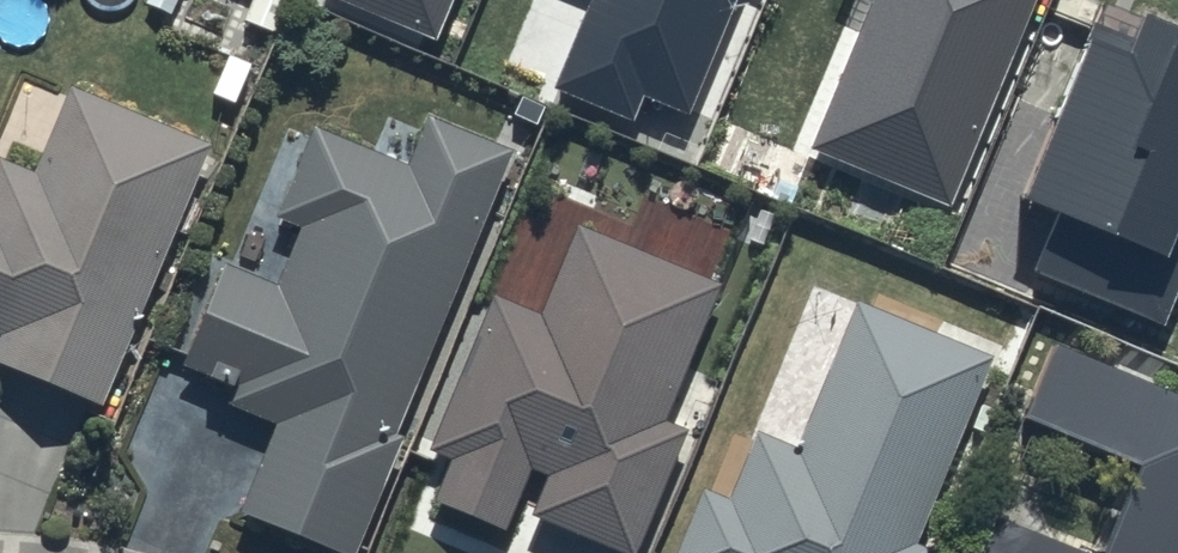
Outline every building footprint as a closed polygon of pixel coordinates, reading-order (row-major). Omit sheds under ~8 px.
[(436,40),(452,0),(339,0),(436,40)] [(558,89),(635,120),(645,95),(688,113),(735,0),(595,0),(558,89)] [(815,149),(951,205),(1036,0),(877,0),(815,149)] [(1148,13),(1135,43),(1098,27),(1028,193),(1064,208),(1038,271),(1166,324),(1177,295),(1177,26),(1148,13)] [(0,338),(0,366),(96,407),(207,149),(70,90),(32,179),(0,165),(0,337),(0,338)] [(511,149),(427,115),(406,168),(311,129),(273,219),(299,229),(277,284),(227,263),(182,372),(230,392),(224,406),(276,428),(240,515),(332,552),(352,552),(398,442),(391,439),(511,149)] [(681,435),(658,425),(718,281),(575,220),(535,316),(492,298),(425,458),(448,468),(433,505),(499,532),(526,470),(550,480),(532,522),(606,552),(649,552),(664,517),(649,510),(681,435)] [(988,363),(855,307),(794,452),(754,436),(725,506),(703,497),(679,552),(921,552),(910,548),(988,363)] [(1018,422),(1132,470),(1097,552),(1177,552),(1177,400),(1050,346),(1018,422)] [(993,522),(980,552),(1067,552),(993,522)]
